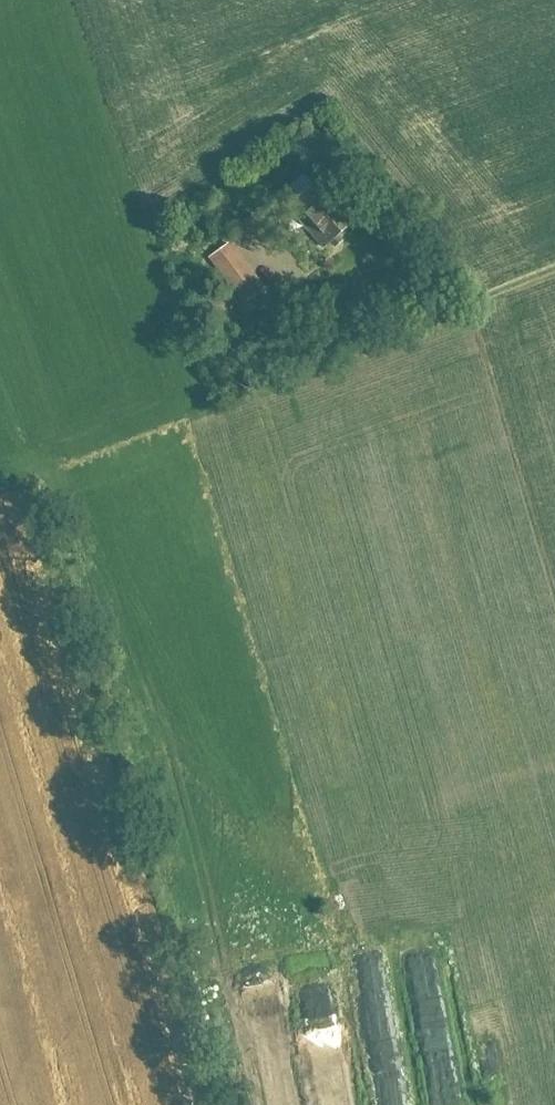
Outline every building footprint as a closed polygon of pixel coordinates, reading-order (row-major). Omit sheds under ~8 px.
[(321,179),(285,214),(321,250),(357,215),(321,179)] [(238,241),(215,259),(250,304),(273,286),(238,241)]
